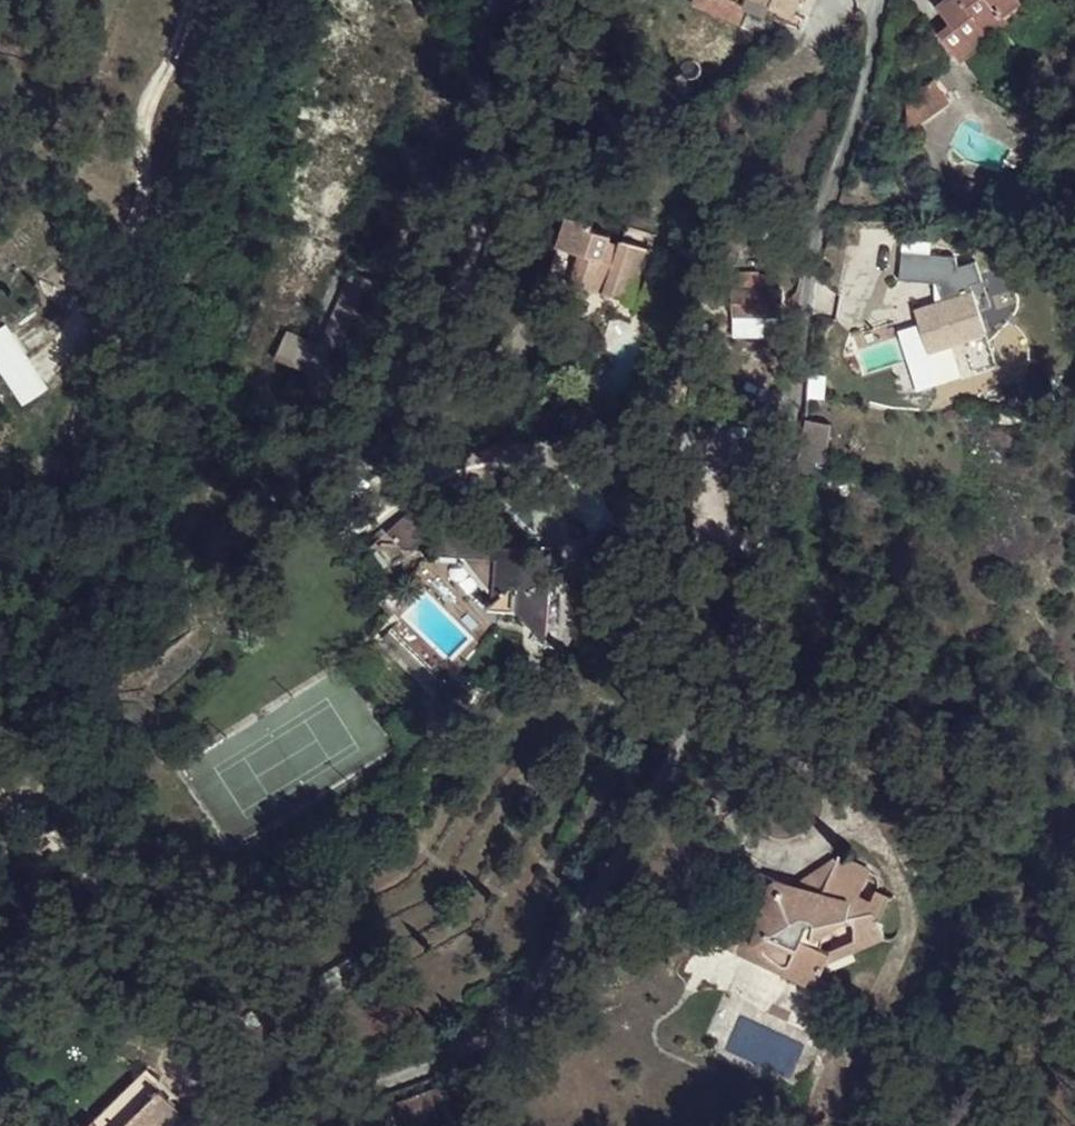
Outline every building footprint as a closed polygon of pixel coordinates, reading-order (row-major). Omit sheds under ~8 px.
[(790,24),(794,14),(770,3),(762,0),(734,0),(790,24)] [(770,3),(794,14),(800,0),(772,0),(770,3)] [(1021,1),(1021,0),(945,0),(937,5),(950,24),(938,32),(960,60),(990,37),(978,21),(995,9),(1001,16),(1003,14),(1021,1)] [(978,21),(990,37),(1008,21),(1003,14),(1001,16),(995,9),(978,21)] [(907,100),(906,134),(950,102),(934,79),(907,100)] [(628,303),(647,248),(620,239),(617,246),(607,242),(609,235),(591,229),(592,224),(567,216),(543,290),(567,297),(570,284),(591,290),(591,286),(606,288),(604,294),(628,303)] [(276,357),(337,382),(378,282),(339,266),(309,339),(287,330),(276,357)] [(606,288),(591,286),(591,290),(604,294),(606,288)] [(734,288),(734,313),(780,313),(781,289),(734,288)] [(988,331),(973,289),(915,309),(928,352),(988,331)] [(30,359),(6,324),(0,328),(0,371),(3,377),(30,359)] [(988,331),(928,352),(934,369),(995,348),(988,331)] [(30,359),(3,377),(21,403),(48,385),(30,359)] [(804,417),(797,454),(814,457),(823,459),(830,422),(804,417)] [(797,454),(794,474),(809,476),(811,477),(814,457),(797,454)] [(437,550),(437,553),(458,553),(469,553),(499,593),(494,598),(501,607),(519,608),(545,642),(554,549),(487,545),(489,511),(442,508),(428,511),(420,502),(387,531),(403,549),(432,550),(437,550)] [(469,553),(458,553),(494,598),(499,593),(469,553)] [(494,598),(485,607),(501,607),(494,598)] [(390,631),(382,639),(437,693),(445,686),(390,631)] [(749,957),(750,954),(780,968),(781,970),(783,973),(786,974),(788,973),(790,973),(791,971),(792,970),(797,969),(819,979),(827,961),(831,952),(827,951),(821,948),(800,940),(806,928),(856,916),(855,921),(854,939),(854,949),(884,936),(878,922),(888,897),(875,891),(870,901),(858,897),(870,869),(839,856),(817,901),(804,900),(806,887),(796,885),(759,873),(735,919),(724,915),(714,941),(749,957)] [(839,856),(796,885),(806,887),(804,900),(817,901),(839,856)] [(800,940),(821,948),(834,926),(855,921),(856,916),(806,928),(800,940)] [(831,952),(827,961),(854,949),(854,939),(827,951),(831,952)] [(749,957),(747,959),(778,973),(780,968),(750,954),(749,957)] [(783,973),(778,973),(813,989),(815,987),(819,979),(797,969),(792,970),(791,971),(790,973),(788,973),(786,974),(783,973)] [(819,979),(815,987),(832,994),(835,985),(819,979)] [(88,1125),(170,1125),(183,1113),(142,1073),(88,1125)]
